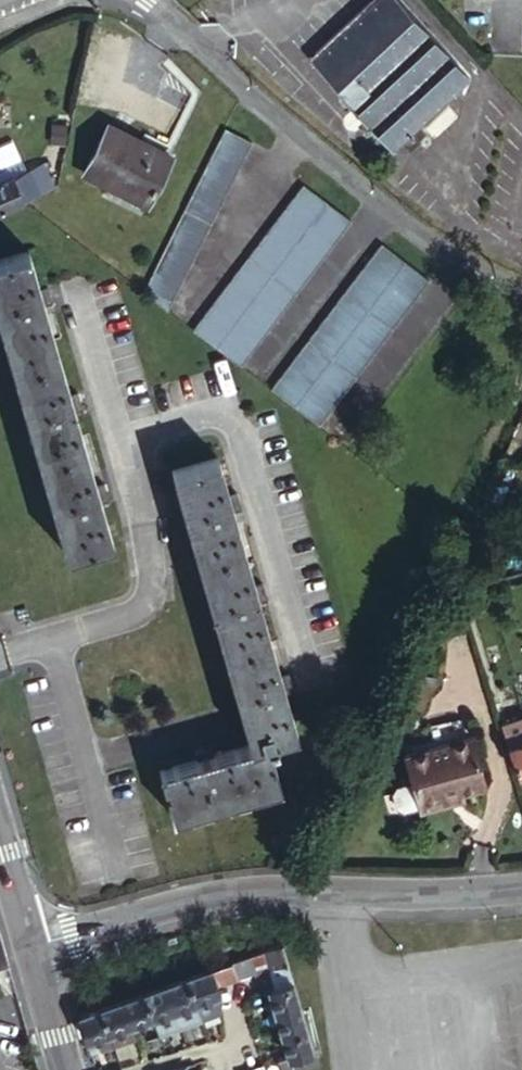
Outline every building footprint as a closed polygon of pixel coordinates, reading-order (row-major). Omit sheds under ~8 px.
[(453,79),(463,70),(398,0),(360,0),(305,52),(390,141),(400,131),(408,139),(421,125),(414,118),(446,87),(453,79)] [(457,83),(453,79),(446,87),(452,92),(457,83)] [(108,125),(84,172),(150,206),(173,159),(108,125)] [(229,129),(146,296),(172,316),(256,143),(229,129)] [(53,191),(44,167),(0,184),(0,213),(53,191)] [(306,189),(196,334),(245,371),(355,225),(306,189)] [(275,394),(324,431),(433,286),(385,249),(275,394)] [(39,289),(28,253),(0,261),(0,321),(69,555),(112,543),(101,504),(96,487),(74,412),(69,395),(43,306),(39,289)] [(47,286),(39,289),(43,306),(51,303),(47,286)] [(77,393),(69,395),(74,412),(82,409),(77,393)] [(188,764),(172,769),(159,773),(172,819),(279,789),(266,742),(298,733),(286,695),(282,679),(260,604),(255,587),(234,514),(229,497),(218,460),(173,472),(252,746),(188,764)] [(96,487),(101,504),(110,501),(105,484),(96,487)] [(237,494),(229,497),(234,514),(242,511),(237,494)] [(255,587),(260,604),(268,602),(263,584),(255,587)] [(282,679),(286,695),(294,693),(290,677),(282,679)] [(500,720),(509,748),(521,743),(521,712),(500,720)] [(469,763),(476,760),(470,740),(405,759),(412,785),(419,808),(460,797),(479,792),(469,763)] [(509,748),(519,778),(521,777),(521,743),(509,748)] [(169,760),(172,769),(188,764),(186,755),(169,760)] [(484,790),(476,760),(469,763),(479,792),(484,790)] [(419,808),(412,785),(397,789),(393,796),(397,809),(403,813),(419,808)] [(460,797),(419,808),(420,814),(462,802),(460,797)] [(12,967),(1,930),(0,930),(0,970),(12,967)] [(289,965),(283,945),(252,956),(257,973),(266,971),(289,965)] [(234,962),(228,964),(232,981),(238,979),(234,962)] [(228,964),(211,970),(216,987),(232,981),(228,964)] [(270,986),(293,980),(289,965),(266,971),(270,986)] [(220,1017),(219,997),(216,987),(211,970),(187,978),(202,1023),(220,1017)] [(187,978),(165,986),(180,1030),(202,1023),(187,978)] [(293,980),(270,986),(277,1010),(301,1004),(293,980)] [(165,986),(143,994),(151,1019),(157,1037),(180,1030),(165,986)] [(143,994),(123,1001),(131,1026),(151,1019),(143,994)] [(131,1026),(123,1001),(102,1008),(110,1033),(114,1045),(135,1038),(131,1026)] [(283,1031),(308,1026),(301,1004),(277,1010),(283,1031)] [(81,1015),(88,1040),(99,1036),(110,1033),(102,1008),(81,1015)] [(287,1069),(312,1069),(320,1065),(308,1026),(283,1031),(289,1053),(282,1055),(287,1069)] [(114,1045),(110,1033),(99,1036),(103,1048),(114,1045)]
